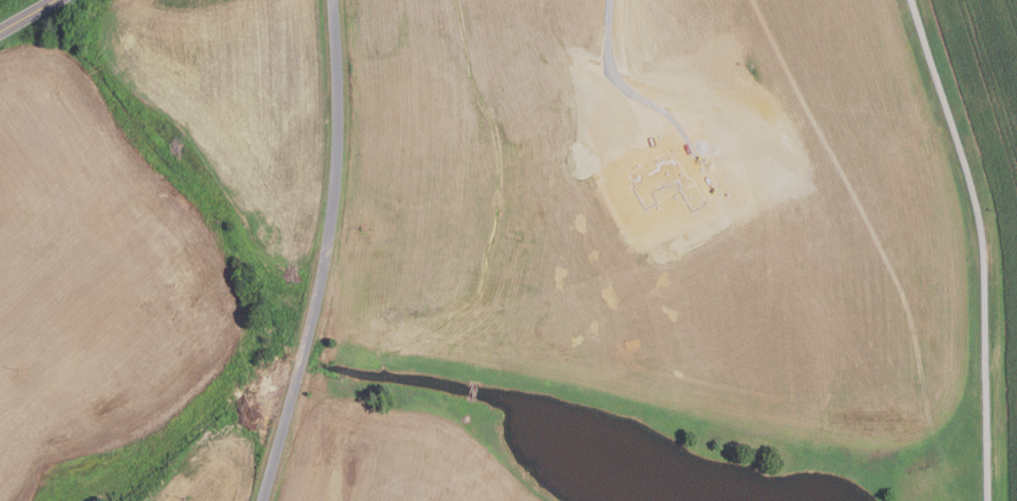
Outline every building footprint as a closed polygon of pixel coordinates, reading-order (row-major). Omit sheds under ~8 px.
[(714,205),(698,215),(683,192),(651,212),(637,191),(643,187),(633,172),(643,165),(641,162),(655,152),(658,157),(673,147),(681,161),(683,159),(714,205)]
